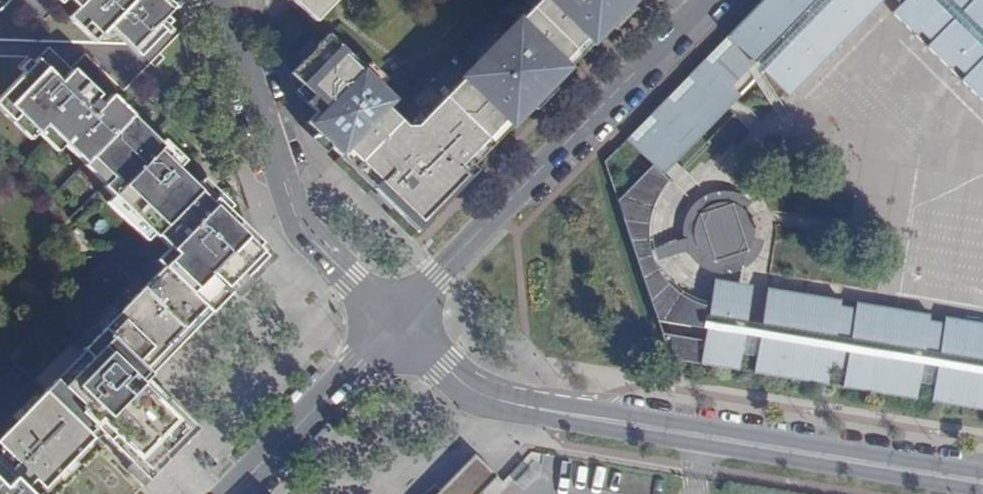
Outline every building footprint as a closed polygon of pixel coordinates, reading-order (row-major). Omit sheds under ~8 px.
[(150,46),(174,21),(167,15),(152,0),(66,0),(76,10),(67,19),(94,45),(133,45),(127,40),(136,31),(150,46)] [(167,15),(174,7),(167,0),(152,0),(167,15)] [(415,126),(406,126),(378,100),(386,90),(329,34),(289,73),(312,95),(306,103),(316,112),(306,123),(417,231),(417,230),(476,170),(472,165),(530,106),(535,110),(550,94),(544,88),(549,83),(551,85),(609,26),(606,24),(611,19),(618,25),(633,9),(629,5),(634,0),(538,0),(415,126)] [(314,22),(327,8),(322,3),(325,0),(291,0),(314,22)] [(688,76),(626,139),(653,165),(619,199),(657,320),(707,328),(701,364),(728,369),(738,370),(741,354),(756,357),(753,373),(789,379),(827,385),(830,369),(845,371),(842,387),(916,399),(919,383),(933,386),(931,402),(982,410),(982,323),(945,317),(944,322),(929,320),(930,314),(856,302),(855,308),(840,305),(841,300),(767,288),(761,325),(746,322),(752,286),(713,279),(709,306),(690,300),(673,288),(660,273),(652,255),(648,236),(650,216),(657,196),(669,180),(663,175),(739,96),(730,87),(752,65),(760,73),(762,71),(788,97),(883,0),(762,0),(688,76)] [(900,5),(892,13),(982,102),(982,0),(896,0),(900,5)] [(132,115),(111,95),(101,106),(95,100),(99,96),(61,61),(49,74),(37,61),(0,98),(0,112),(12,123),(19,116),(37,134),(44,126),(63,145),(70,138),(90,158),(132,115)] [(161,85),(152,94),(157,99),(166,90),(161,85)] [(131,115),(90,158),(109,177),(101,186),(151,235),(153,234),(171,252),(79,347),(88,354),(60,383),(53,377),(41,389),(90,437),(141,488),(198,428),(146,378),(265,255),(248,238),(252,234),(209,191),(204,196),(160,152),(165,148),(131,115)] [(90,437),(41,389),(0,431),(0,493),(32,493),(29,491),(38,481),(43,486),(80,447),(76,443),(84,435),(88,439),(90,437)] [(479,493),(497,476),(475,454),(440,490),(435,493),(480,493),(479,493)]
